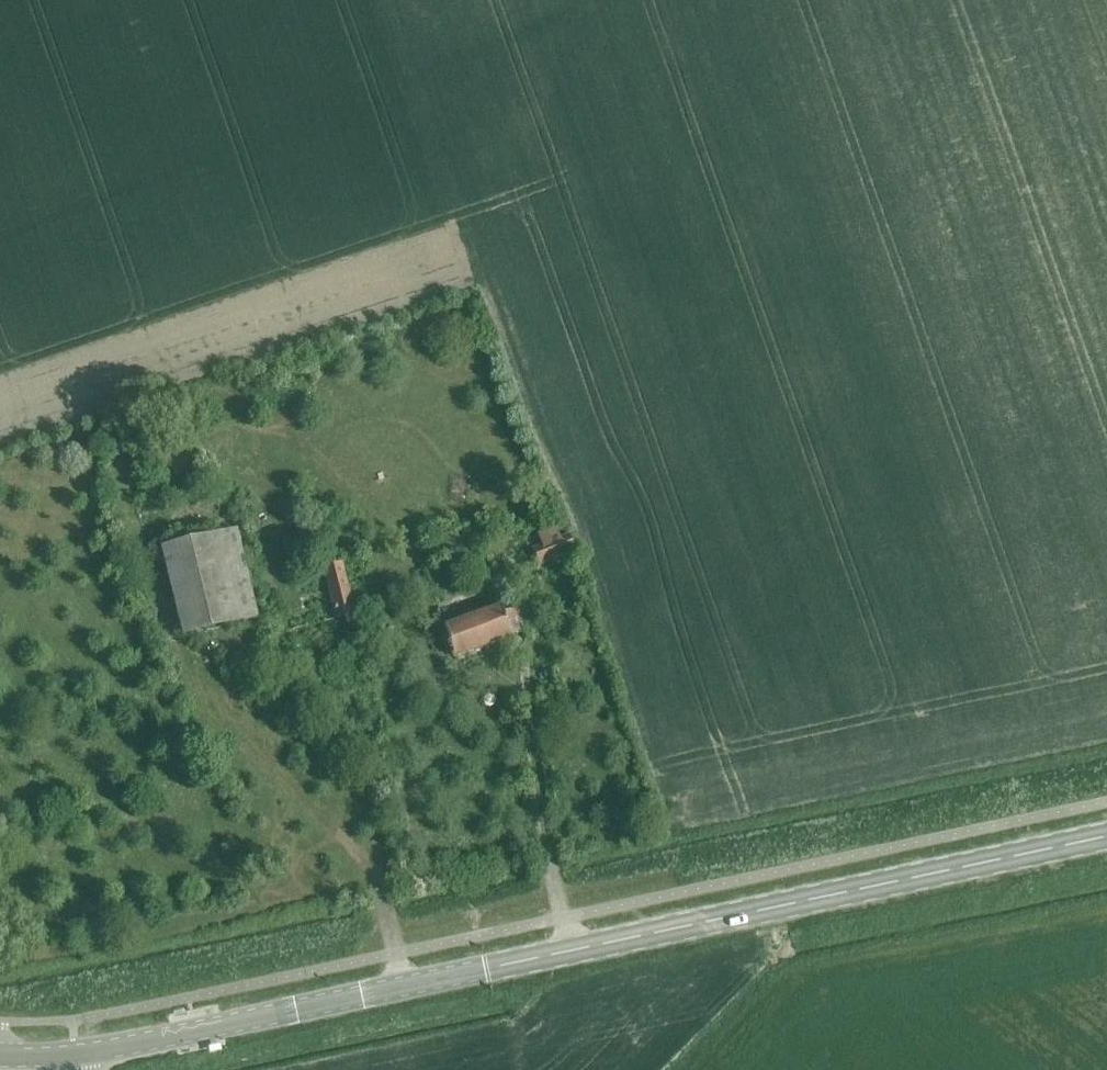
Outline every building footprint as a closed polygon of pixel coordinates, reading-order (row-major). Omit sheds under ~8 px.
[(537,535),(541,547),(531,551),(537,566),(574,552),(569,537),(559,540),(555,528),(537,535)] [(182,637),(258,619),(237,532),(161,551),(182,637)] [(336,619),(354,614),(341,564),(323,569),(336,619)] [(455,658),(524,634),(516,611),(503,615),(501,610),(445,630),(455,658)]
